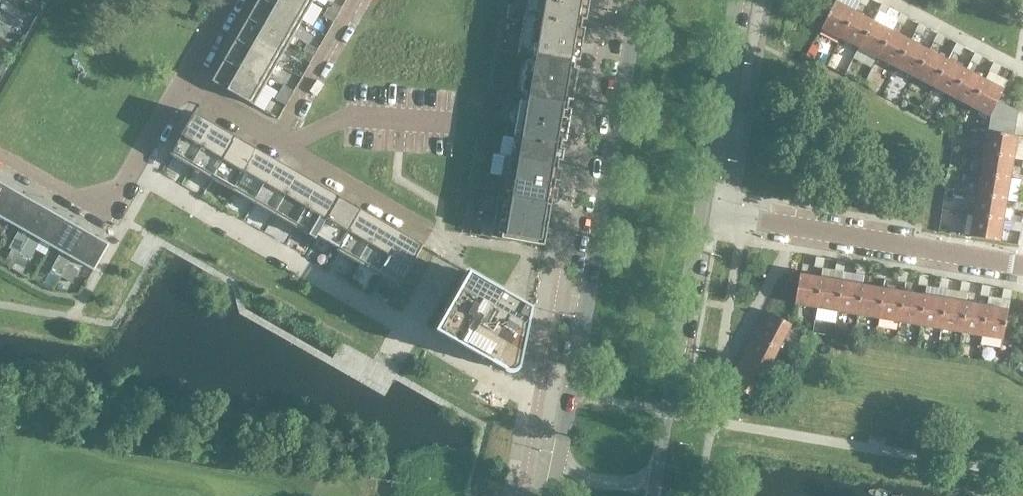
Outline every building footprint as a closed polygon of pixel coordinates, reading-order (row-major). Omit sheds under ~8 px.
[(248,19),(289,43),(301,22),(263,0),(259,0),(248,19)] [(301,22),(313,1),(312,0),(263,0),(301,22)] [(524,14),(527,0),(511,0),(510,6),(508,6),(507,11),(522,14),(524,14)] [(582,24),(583,20),(587,21),(590,0),(538,0),(535,16),(582,24)] [(840,38),(854,11),(835,1),(821,28),(840,38)] [(331,2),(327,9),(338,15),(342,8),(331,2)] [(885,16),(889,8),(882,4),(877,12),(885,16)] [(10,27),(14,19),(4,11),(0,8),(0,21),(10,27)] [(327,9),(323,16),(334,22),(338,15),(327,9)] [(519,47),(524,14),(522,14),(507,11),(506,18),(507,19),(503,44),(519,47)] [(859,48),(873,21),(854,11),(840,38),(859,48)] [(585,29),(582,28),(582,24),(535,16),(525,14),(518,55),(575,64),(576,61),(580,61),(585,29)] [(903,26),(908,17),(901,14),(896,22),(903,26)] [(248,19),(236,40),(277,63),(289,43),(248,19)] [(10,27),(0,21),(0,33),(5,35),(10,27)] [(878,58),(892,31),(873,21),(859,48),(878,58)] [(922,36),(926,27),(919,23),(915,32),(922,36)] [(896,67),(910,41),(892,31),(878,58),(896,67)] [(941,46),(945,37),(938,33),(933,42),(941,46)] [(236,40),(224,60),(266,84),(277,63),(236,40)] [(915,77),(929,50),(910,41),(896,67),(915,77)] [(307,43),(303,50),(314,56),(318,49),(307,43)] [(959,55),(964,47),(957,43),(952,52),(959,55)] [(934,87),(947,60),(929,50),(915,77),(934,87)] [(978,65),(982,56),(975,53),(971,61),(978,65)] [(494,87),(511,90),(517,58),(501,55),(497,82),(495,81),(494,87)] [(518,55),(511,95),(521,97),(569,105),(569,101),(573,101),(579,69),(575,68),(575,64),(518,55)] [(224,60),(212,81),(213,82),(254,105),(266,84),(224,60)] [(952,97),(966,70),(947,60),(934,87),(952,97)] [(996,75),(1001,66),(994,62),(989,71),(996,75)] [(971,106),(985,80),(966,70),(952,97),(971,106)] [(998,100),(1004,90),(985,80),(971,106),(990,116),(998,100)] [(283,85),(279,92),(290,98),(294,91),(283,85)] [(279,92),(275,99),(286,105),(290,98),(279,92)] [(521,97),(514,137),(562,145),(562,141),(566,142),(572,110),(568,109),(569,105),(521,97)] [(1014,123),(1017,111),(998,100),(990,116),(989,119),(1014,123)] [(172,152),(170,155),(191,167),(215,125),(194,113),(172,152)] [(1012,136),(1014,123),(989,119),(987,132),(1012,136)] [(215,125),(191,167),(212,179),(214,176),(236,137),(215,125)] [(1017,137),(1012,136),(987,132),(984,153),(1013,158),(1017,137)] [(561,149),(562,145),(514,137),(508,136),(505,156),(558,165),(559,161),(563,162),(565,149),(561,149)] [(212,179),(233,191),(235,188),(257,150),(236,137),(214,176),(212,179)] [(235,188),(233,191),(254,203),(278,162),(257,150),(235,188)] [(1010,179),(1013,158),(984,153),(980,174),(1010,179)] [(558,169),(558,165),(505,156),(501,176),(555,185),(556,181),(560,182),(562,170),(558,169)] [(278,162),(254,203),(274,215),(298,174),(278,162)] [(298,174),(274,215),(295,227),(319,186),(298,174)] [(1006,199),(1010,179),(980,174),(977,194),(1006,199)] [(554,189),(555,185),(501,176),(498,196),(552,205),(552,201),(556,202),(558,190),(554,189)] [(24,197),(4,185),(0,192),(0,215),(10,221),(24,197)] [(319,186),(295,227),(316,239),(318,236),(319,234),(340,197),(319,186)] [(1003,220),(1006,199),(977,194),(973,215),(1003,220)] [(319,234),(340,246),(361,209),(361,208),(341,196),(340,197),(319,234)] [(548,225),(552,205),(498,196),(495,216),(548,225)] [(27,239),(31,233),(45,209),(24,197),(10,221),(21,227),(16,236),(12,248),(20,252),(27,239)] [(52,244),(65,220),(45,209),(31,233),(52,244)] [(339,248),(337,251),(358,263),(382,221),(361,209),(340,246),(339,248)] [(999,241),(1003,220),(973,215),(970,236),(999,241)] [(545,246),(548,225),(495,216),(491,237),(545,246)] [(72,256),(86,232),(65,220),(52,244),(72,256)] [(382,221),(358,263),(378,275),(402,233),(382,221)] [(1021,231),(1022,224),(1013,222),(1012,230),(1021,231)] [(94,269),(107,245),(108,244),(86,232),(72,256),(94,269)] [(402,233),(378,275),(399,287),(401,284),(423,246),(402,233)] [(28,257),(36,247),(27,239),(20,252),(28,257)] [(823,268),(824,258),(816,257),(815,266),(823,268)] [(61,276),(69,263),(57,259),(53,271),(61,276)] [(843,271),(845,262),(837,260),(835,270),(843,271)] [(69,280),(77,271),(69,263),(61,276),(69,280)] [(864,275),(866,265),(858,264),(856,273),(864,275)] [(885,278),(886,269),(878,267),(877,277),(885,278)] [(906,282),(907,272),(899,271),(898,281),(906,282)] [(520,368),(521,367),(533,309),(471,273),(437,332),(508,372),(510,373),(512,373),(514,373),(516,372),(518,371),(519,370),(520,368)] [(816,307),(821,278),(800,274),(795,304),(816,307)] [(926,285),(928,276),(920,274),(918,284),(926,285)] [(837,311),(842,281),(821,278),(816,307),(837,311)] [(947,289),(949,279),(941,278),(939,288),(947,289)] [(857,314),(862,285),(842,281),(837,311),(857,314)] [(968,293),(970,283),(962,282),(960,291),(968,293)] [(878,318),(883,288),(862,285),(857,314),(878,318)] [(989,296),(990,286),(982,285),(981,295),(989,296)] [(899,322),(904,292),(883,288),(878,318),(899,322)] [(1010,300),(1011,290),(1003,289),(1002,298),(1010,300)] [(920,325),(925,295),(904,292),(899,322),(920,325)] [(940,329),(945,299),(925,295),(920,325),(940,329)] [(961,332),(966,303),(945,299),(940,329),(961,332)] [(982,336),(987,306),(966,303),(961,332),(982,336)] [(1003,339),(1008,310),(987,306),(982,336),(1003,339)] [(778,349),(791,324),(766,311),(753,336),(778,349)] [(766,373),(778,349),(753,336),(740,359),(766,373)] [(753,397),(766,373),(740,359),(727,384),(753,397)]
